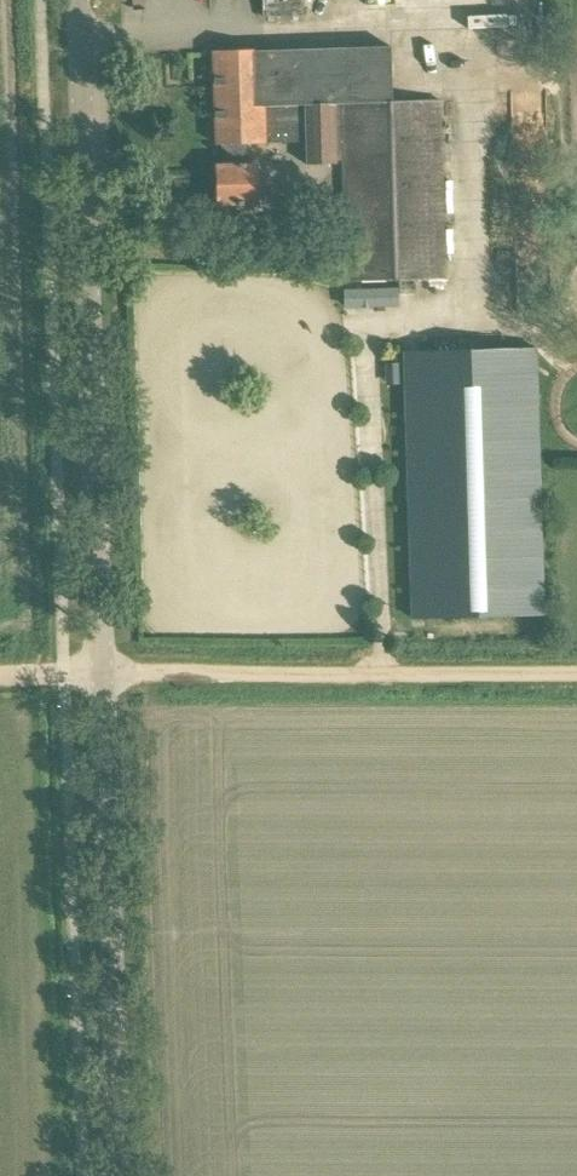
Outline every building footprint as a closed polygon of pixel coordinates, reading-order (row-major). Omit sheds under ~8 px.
[(392,102),(391,47),(262,51),(265,144),(305,143),(306,166),(337,165),(337,163),(343,162),(346,283),(445,280),(440,100),(392,102)] [(265,144),(262,51),(212,52),(216,146),(223,145),(245,145),(265,144)] [(245,145),(223,145),(224,164),(218,164),(219,204),(259,202),(257,163),(246,164),(245,145)] [(535,348),(404,352),(412,619),(543,615),(535,348)]
